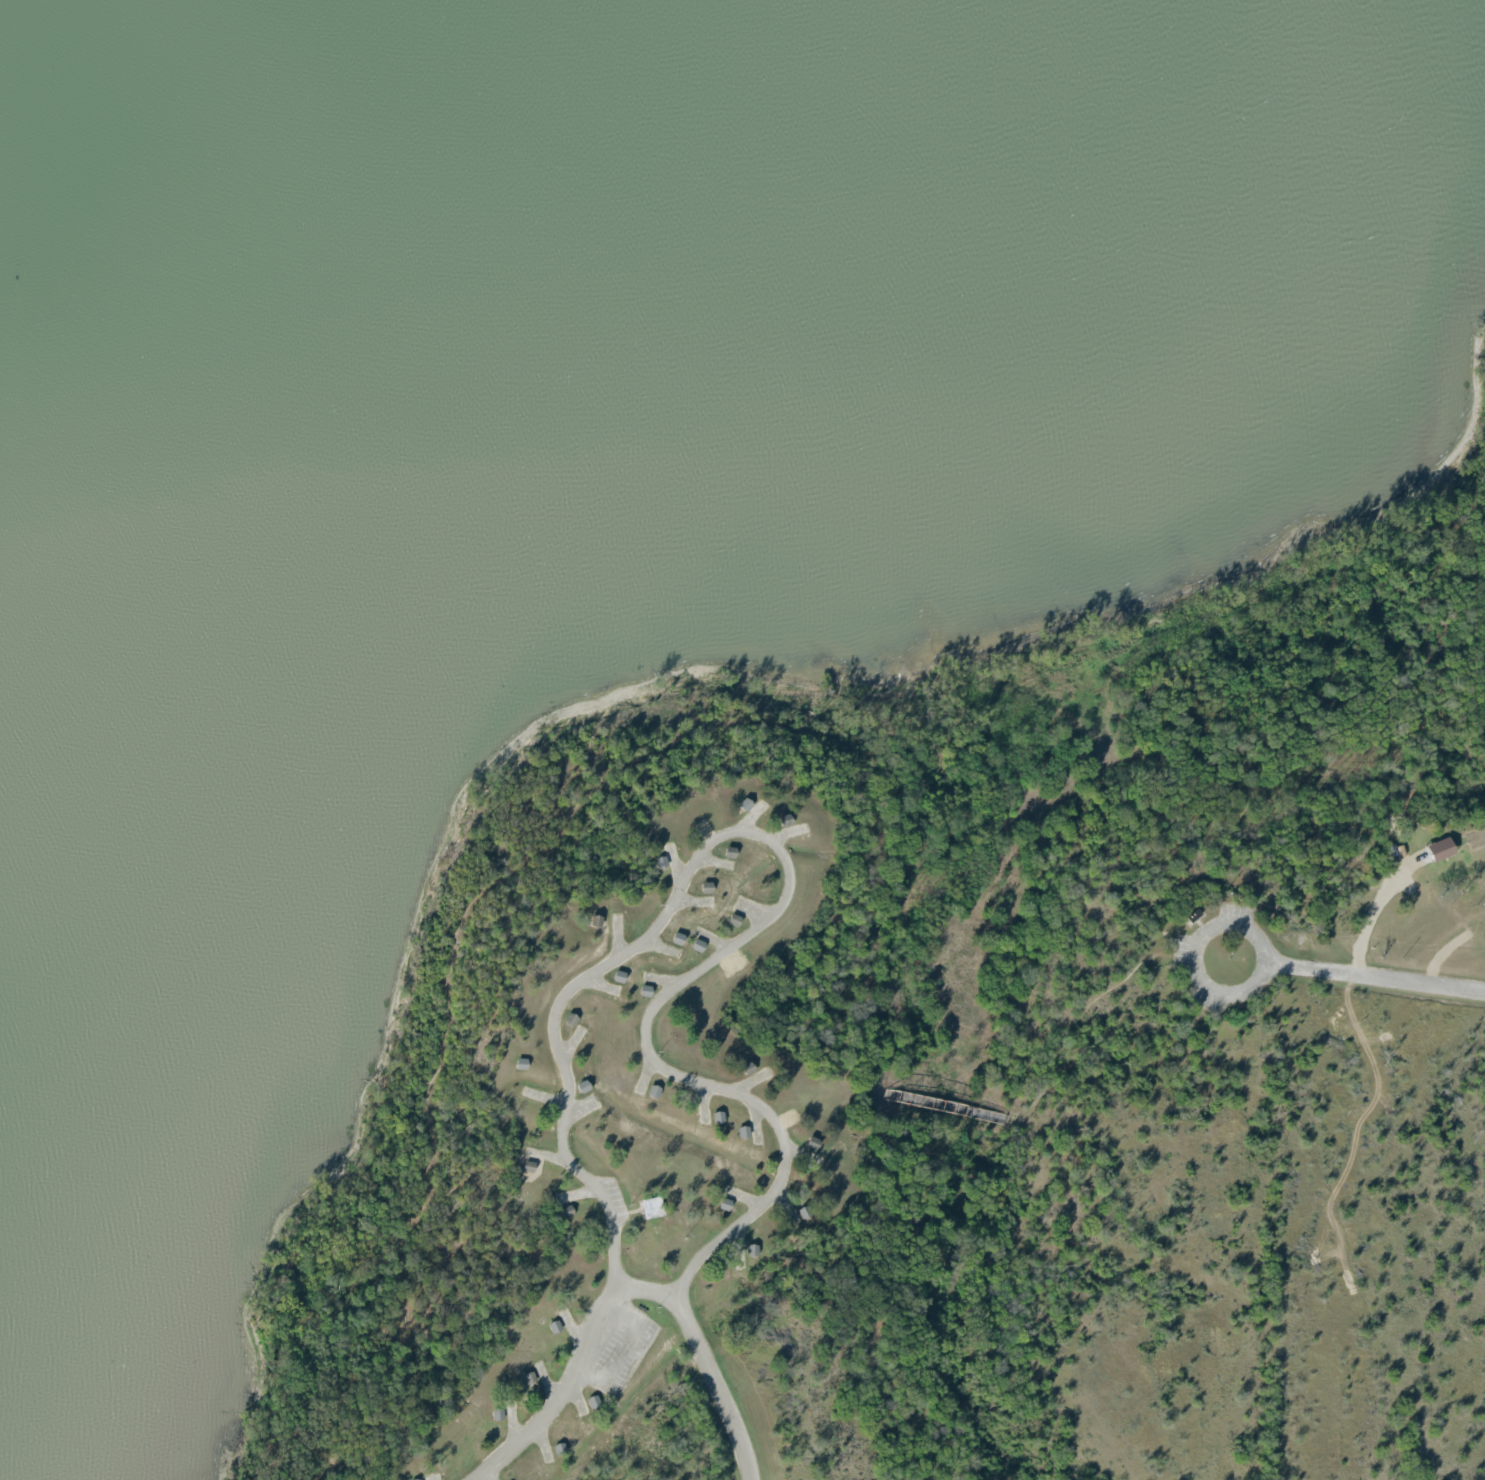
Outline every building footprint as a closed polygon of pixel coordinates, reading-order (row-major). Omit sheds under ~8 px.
[(1433,862),(1455,853),(1448,836),(1426,845),(1433,862)] [(670,942),(680,946),(684,935),(674,932),(670,942)] [(626,973),(616,970),(613,980),(623,983),(626,973)] [(600,1405),(596,1395),(586,1399),(590,1410),(600,1405)]
